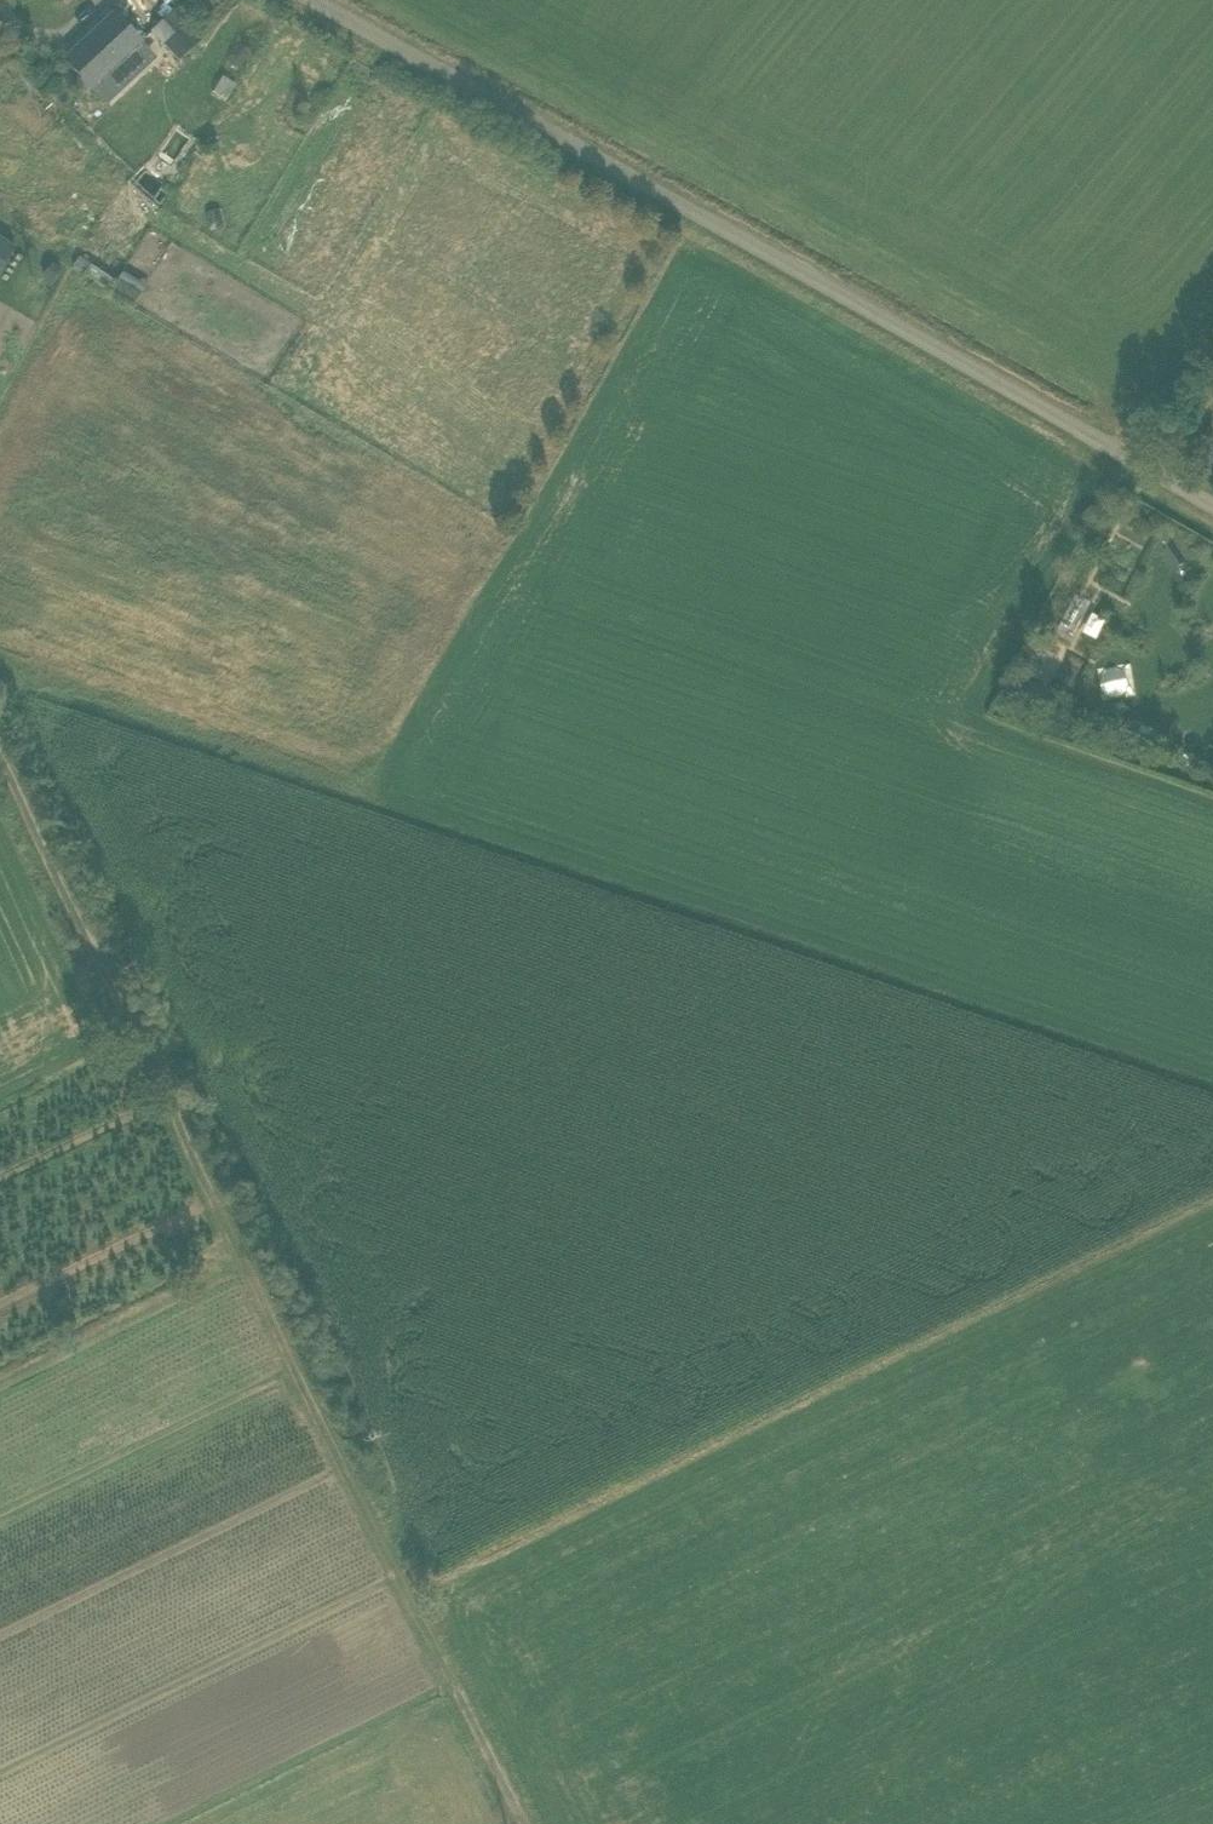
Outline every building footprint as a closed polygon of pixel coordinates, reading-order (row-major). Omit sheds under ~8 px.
[(201,39),(173,10),(154,29),(182,58),(201,39)] [(90,35),(65,59),(67,61),(84,79),(92,88),(124,58),(141,42),(114,12),(90,35)] [(82,77),(75,84),(84,94),(92,87),(84,79),(82,77)] [(22,308),(41,274),(0,252),(0,296),(22,308)] [(27,301),(22,319),(33,322),(39,305),(27,301)]
